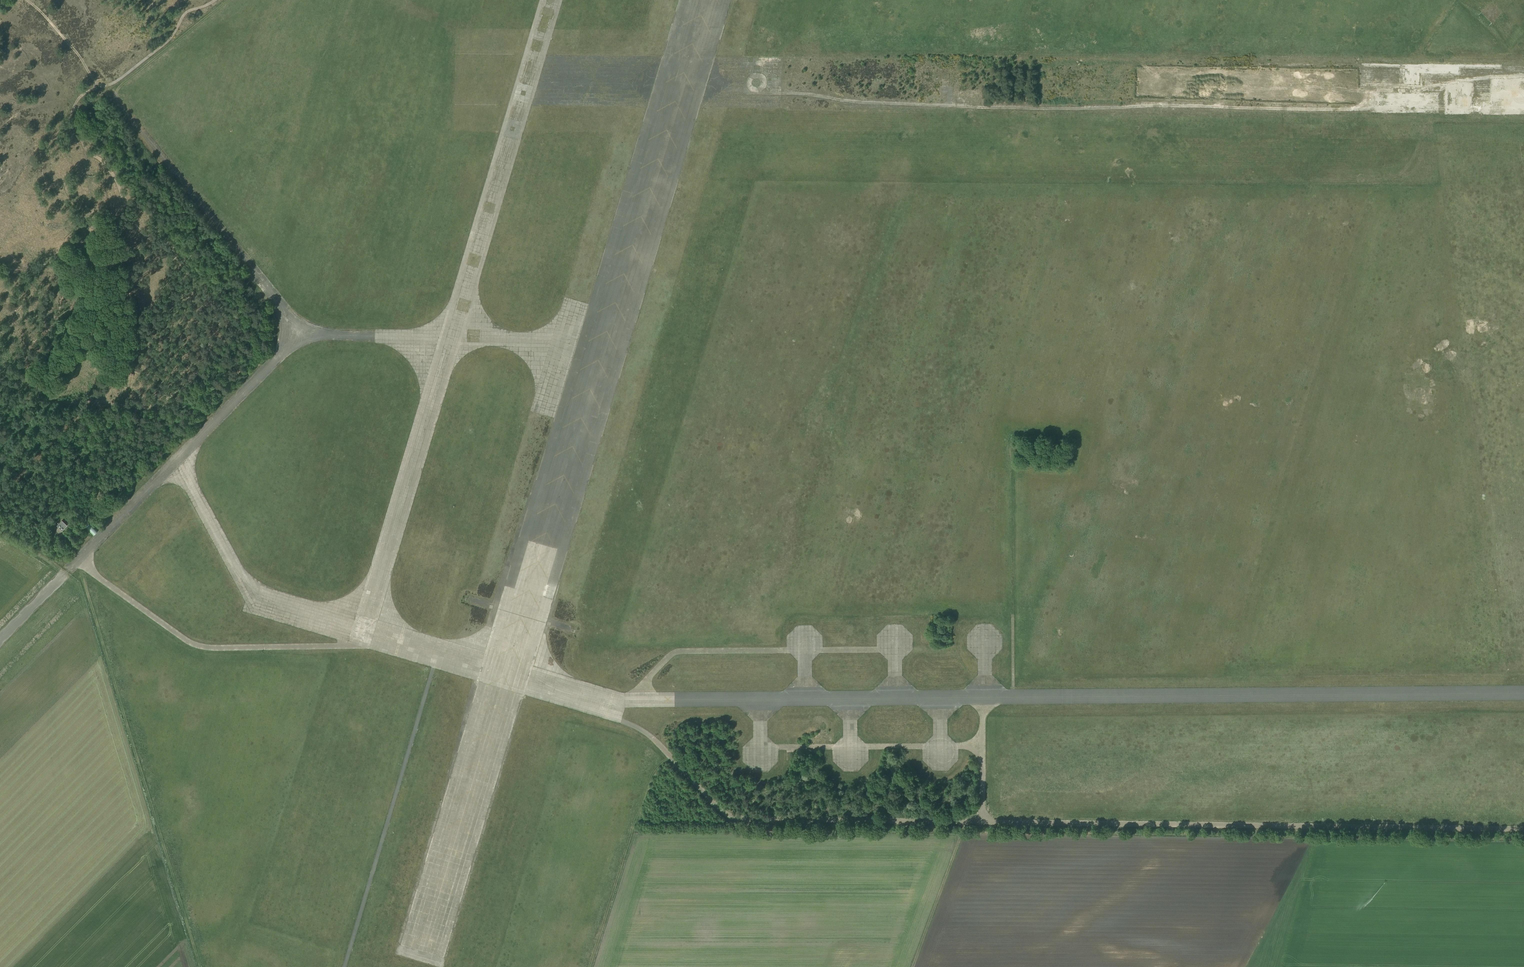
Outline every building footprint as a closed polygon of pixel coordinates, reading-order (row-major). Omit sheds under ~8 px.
[(67,525),(62,520),(57,525),(62,530),(67,525)] [(94,535),(98,531),(90,523),(85,527),(94,535)]
